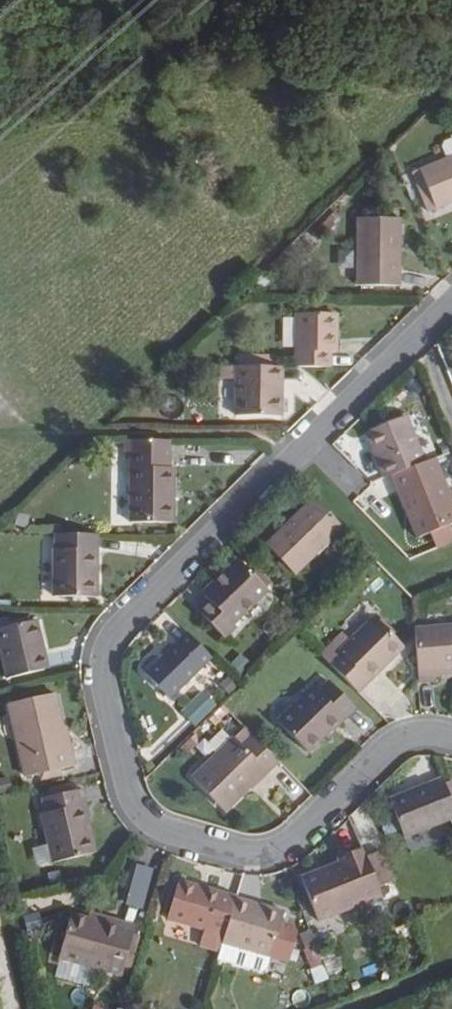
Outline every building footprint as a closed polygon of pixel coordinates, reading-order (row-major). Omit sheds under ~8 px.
[(445,144),(442,148),(447,159),(420,170),(435,210),(451,203),(451,140),(445,144)] [(420,170),(411,174),(427,213),(435,210),(420,170)] [(400,219),(358,217),(356,285),(399,287),(400,219)] [(333,317),(295,316),(294,368),(327,368),(327,354),(332,354),(333,317)] [(276,396),(276,368),(234,367),(234,418),(278,418),(278,396),(276,396)] [(372,445),(385,478),(394,474),(424,462),(406,417),(372,429),(377,443),(372,445)] [(372,445),(377,443),(372,429),(367,432),(372,445)] [(168,469),(169,441),(131,440),(131,524),(170,525),(169,504),(174,504),(174,468),(168,469)] [(424,462),(394,474),(419,537),(432,532),(438,548),(451,542),(451,534),(449,525),(451,524),(451,509),(432,459),(424,462)] [(297,574),(345,528),(315,497),(268,544),(297,574)] [(93,567),(93,536),(55,536),(56,551),(53,551),(53,599),(96,599),(97,567),(93,567)] [(213,585),(216,587),(206,598),(210,600),(198,611),(226,639),(236,628),(233,624),(269,590),(240,559),(213,585)] [(213,585),(204,595),(206,598),(216,587),(213,585)] [(366,680),(378,668),(381,671),(405,648),(376,618),(340,653),(366,680)] [(39,620),(0,630),(0,647),(8,680),(46,670),(39,643),(44,642),(39,620)] [(435,671),(451,670),(451,628),(414,631),(419,686),(436,684),(436,678),(435,671)] [(170,699),(212,658),(188,633),(161,660),(157,657),(143,672),(170,699)] [(329,663),(358,693),(381,671),(378,668),(366,680),(340,653),(329,663)] [(279,724),(308,753),(333,729),(331,728),(341,718),(345,722),(357,710),(329,683),(320,693),(314,688),(279,724)] [(203,693),(183,713),(195,725),(215,706),(203,693)] [(54,697),(9,707),(26,780),(74,769),(71,752),(64,754),(59,732),(62,732),(54,697)] [(341,718),(331,728),(333,729),(335,732),(345,722),(341,718)] [(268,776),(280,764),(246,729),(194,780),(226,813),(252,788),(250,785),(264,771),(268,776)] [(71,752),(66,731),(62,732),(59,732),(64,754),(71,752)] [(264,771),(250,785),(252,788),(253,790),(268,776),(264,771)] [(451,817),(451,802),(443,778),(388,800),(403,836),(451,817)] [(46,814),(43,815),(54,864),(95,855),(86,819),(83,819),(81,808),(83,807),(80,791),(42,800),(46,814)] [(378,845),(364,850),(366,854),(376,881),(390,875),(378,845)] [(320,920),(382,896),(366,854),(364,850),(364,849),(340,859),(342,864),(304,879),(320,920)] [(154,871),(139,867),(128,904),(143,909),(154,871)] [(179,883),(168,919),(205,930),(200,946),(221,952),(224,942),(226,936),(234,903),(198,892),(199,889),(179,883)] [(262,908),(261,910),(234,903),(226,936),(224,942),(271,956),(283,913),(262,908)] [(121,924),(91,915),(89,921),(119,929),(121,924)] [(121,924),(119,929),(89,921),(74,916),(60,958),(123,976),(137,929),(121,924)] [(271,956),(224,942),(221,952),(219,960),(260,971),(268,967),(271,956)]
